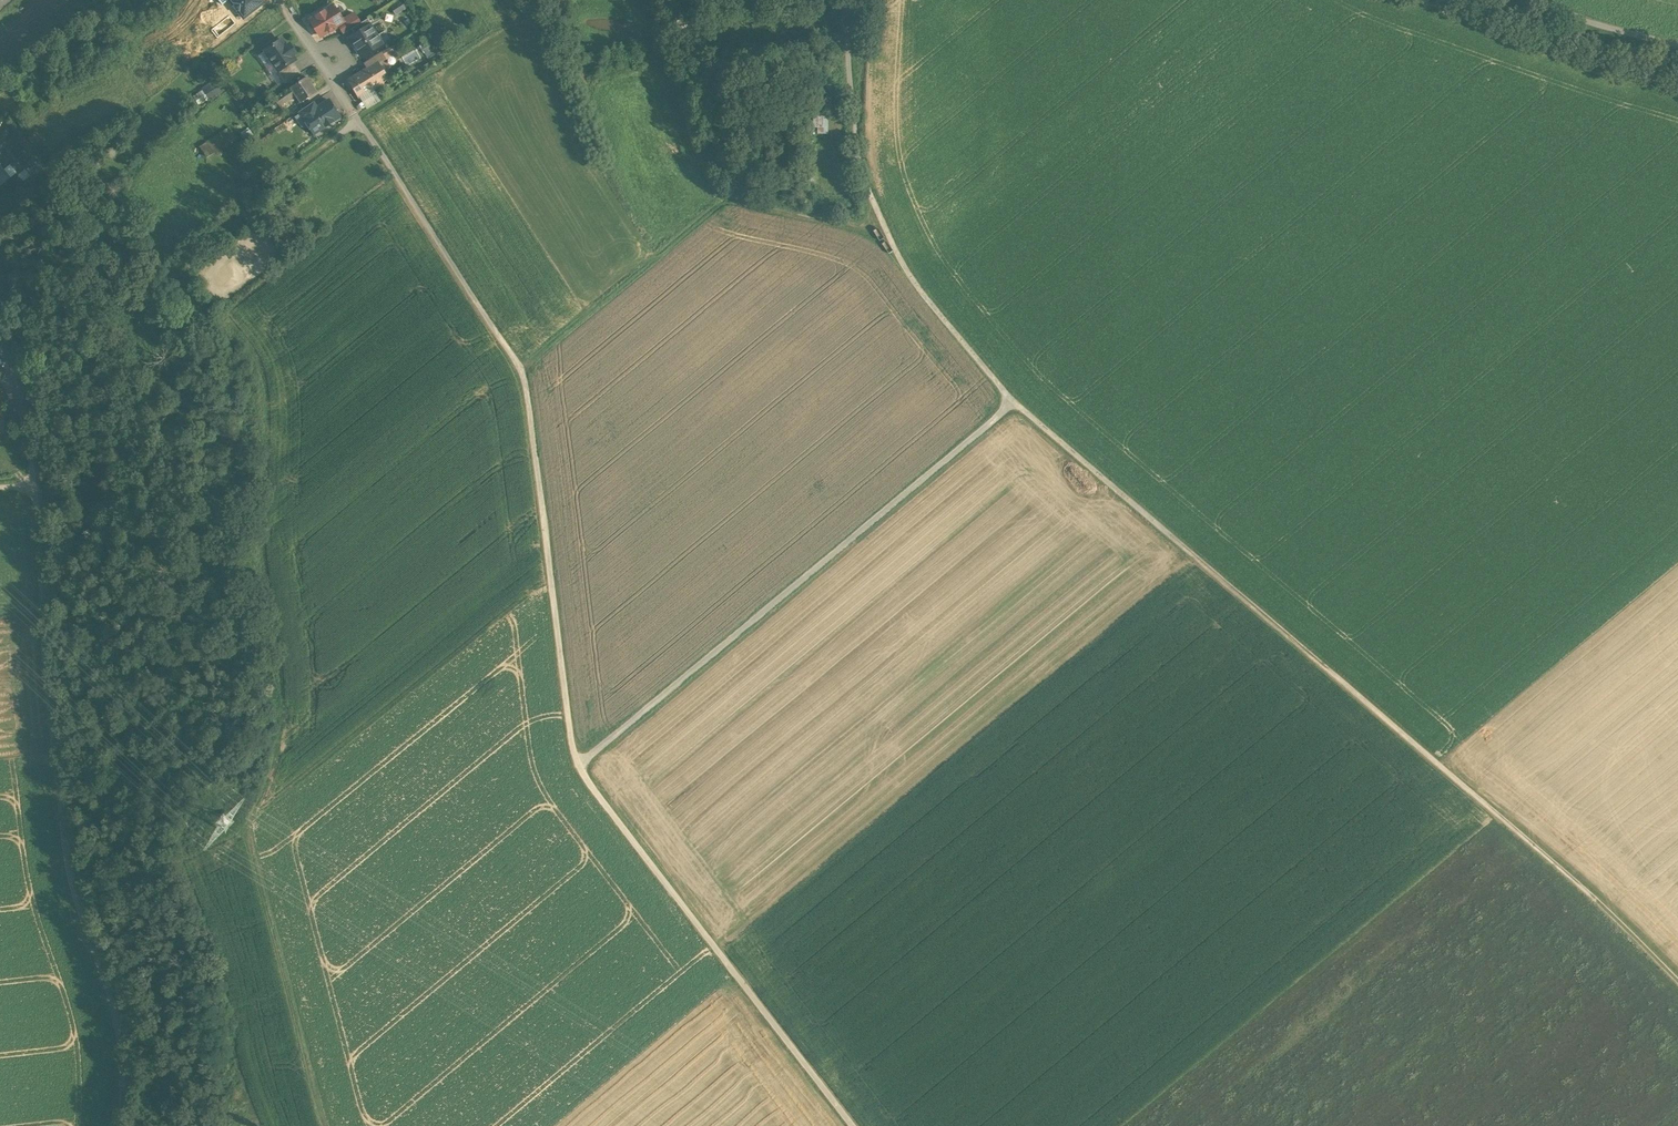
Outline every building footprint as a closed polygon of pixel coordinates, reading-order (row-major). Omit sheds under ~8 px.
[(243,19),(263,3),(261,0),(228,0),(243,19)] [(391,6),(397,15),(410,7),(406,0),(400,0),(391,6)] [(333,6),(324,11),(325,13),(311,22),(319,35),(333,26),(334,29),(338,26),(343,23),(342,20),(333,6)] [(354,13),(342,20),(343,23),(338,26),(343,34),(351,29),(360,23),(354,13)] [(360,23),(351,29),(355,35),(370,25),(370,26),(372,25),(368,19),(360,23)] [(355,35),(350,38),(354,44),(353,45),(357,50),(361,57),(381,44),(370,26),(370,25),(355,35)] [(286,47),(281,40),(265,51),(278,71),(293,61),(295,60),(292,56),(295,53),(289,44),(286,47)] [(390,47),(381,52),(385,58),(385,59),(394,53),(390,47)] [(276,72),(278,71),(265,51),(258,56),(271,75),(276,72)] [(381,52),(364,63),(368,69),(377,63),(385,58),(381,52)] [(293,61),(278,71),(276,72),(284,84),(301,73),(293,61)] [(368,69),(349,80),(359,97),(382,83),(379,79),(380,75),(383,73),(377,63),(368,69)] [(217,66),(207,74),(210,78),(220,71),(217,66)] [(307,77),(291,88),(295,95),(300,103),(316,92),(307,77)] [(215,85),(209,89),(214,95),(220,91),(215,85)] [(291,88),(274,100),(279,106),(295,95),(291,88)] [(316,108),(303,118),(306,123),(305,128),(310,129),(314,134),(340,117),(337,112),(337,109),(334,105),(331,104),(328,100),(316,108)] [(313,103),(299,112),(303,118),(316,108),(313,103)] [(832,112),(814,112),(814,128),(820,128),(820,134),(832,134),(832,112)] [(225,133),(208,145),(214,153),(230,142),(225,133)] [(275,136),(266,143),(271,149),(280,142),(275,136)] [(2,176),(6,181),(10,178),(4,170),(0,165),(0,177),(2,176)] [(17,173),(10,165),(4,170),(10,178),(17,173)] [(283,227),(274,235),(288,251),(298,243),(283,227)]
